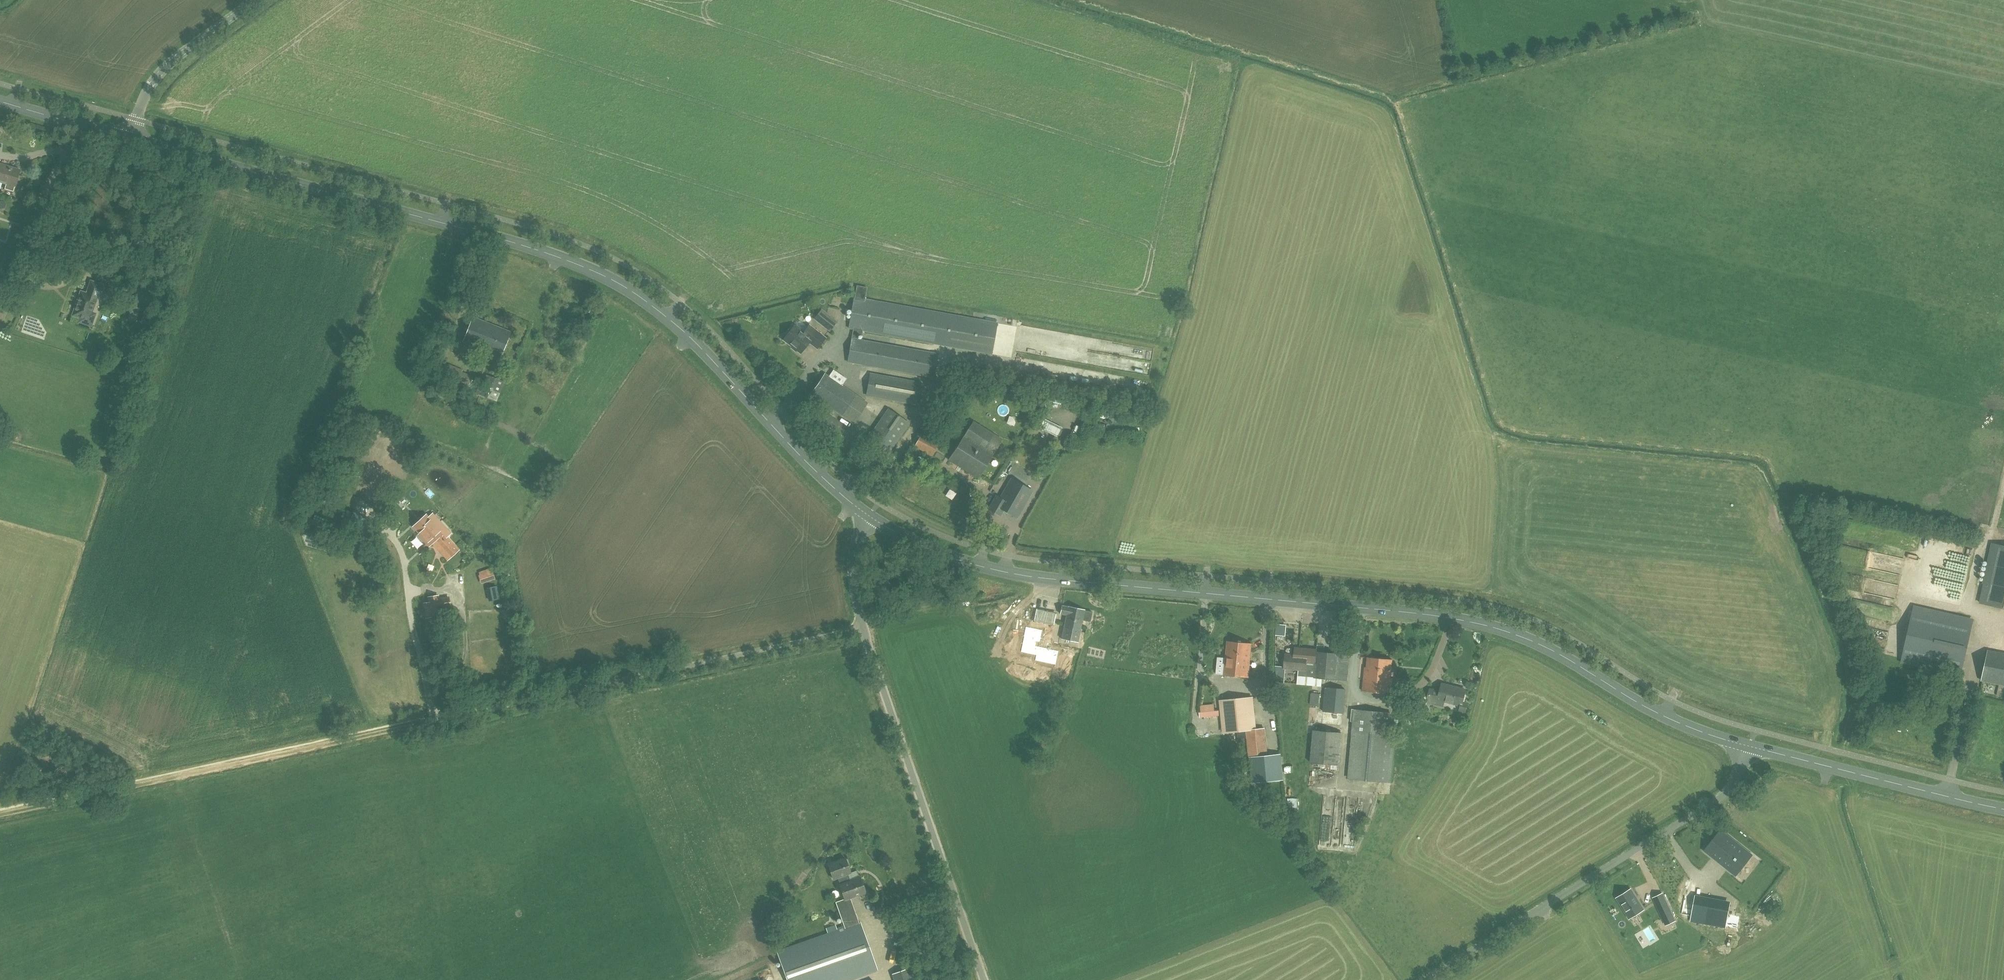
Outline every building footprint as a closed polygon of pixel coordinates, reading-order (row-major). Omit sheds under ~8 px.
[(6,183),(5,189),(14,192),(21,170),(10,167),(10,168),(0,165),(0,181),(6,183)] [(140,264),(130,262),(129,268),(139,270),(140,264)] [(111,288),(105,286),(91,281),(87,293),(81,291),(73,315),(81,318),(80,321),(92,325),(96,314),(92,312),(98,297),(98,295),(101,296),(108,298),(110,291),(111,288)] [(862,335),(863,330),(991,355),(997,323),(865,299),(867,287),(857,285),(855,297),(854,297),(849,328),(854,329),(848,361),(934,377),(938,354),(857,340),(858,335),(862,335)] [(110,291),(108,298),(115,301),(118,293),(110,291)] [(150,311),(140,308),(137,319),(146,322),(150,311)] [(836,322),(821,310),(815,318),(830,330),(836,322)] [(476,346),(485,322),(473,317),(464,341),(476,346)] [(511,332),(485,322),(476,346),(501,356),(511,332)] [(809,326),(804,333),(795,325),(784,339),(801,353),(809,342),(817,348),(825,338),(815,330),(809,326)] [(854,423),(868,403),(825,374),(811,393),(854,423)] [(917,405),(921,383),(870,374),(866,395),(917,405)] [(499,380),(489,376),(482,395),(491,399),(499,380)] [(910,423),(888,408),(867,440),(888,455),(910,423)] [(824,417),(814,430),(830,443),(836,448),(848,433),(851,429),(827,412),(824,417)] [(1067,424),(1041,414),(1038,423),(1063,432),(1067,424)] [(978,478),(1002,439),(973,421),(949,459),(978,478)] [(932,456),(939,444),(921,435),(915,446),(932,456)] [(1033,491),(1012,479),(1000,498),(996,496),(989,509),(1000,516),(1004,510),(1017,518),(1033,491)] [(427,513),(414,525),(420,532),(419,533),(426,542),(428,541),(431,544),(432,543),(434,545),(435,544),(448,558),(448,559),(459,549),(454,544),(447,537),(451,533),(443,524),(435,515),(431,518),(427,513)] [(1993,544),(1980,603),(2003,609),(2003,546),(1993,544)] [(1964,598),(1965,589),(1939,587),(1938,596),(1964,598)] [(451,606),(449,597),(439,598),(438,595),(429,596),(430,602),(425,603),(427,617),(441,615),(440,607),(451,606)] [(1091,622),(1093,612),(1084,610),(1085,610),(1069,607),(1062,606),(1060,614),(1067,615),(1062,638),(1078,642),(1082,620),(1091,622)] [(1973,620),(1914,606),(1906,643),(1902,660),(1901,662),(1960,675),(1973,620)] [(1286,624),(1276,624),(1276,634),(1285,635),(1286,624)] [(1021,626),(1020,660),(1037,661),(1037,669),(1057,670),(1058,650),(1034,649),(1034,648),(1035,643),(1038,643),(1038,627),(1021,626)] [(1286,655),(1285,668),(1300,670),(1299,682),(1320,683),(1323,678),(1338,679),(1340,654),(1345,655),(1347,630),(1334,629),(1332,654),(1317,653),(1317,649),(1299,648),(1298,656),(1286,655)] [(1340,654),(1338,679),(1348,680),(1349,658),(1348,657),(1348,655),(1347,655),(1349,630),(1347,630),(1345,655),(1340,654)] [(1249,677),(1252,643),(1228,641),(1224,675),(1249,677)] [(1988,650),(1981,680),(2003,685),(2003,653),(1988,650)] [(1392,693),(1393,678),(1391,678),(1393,659),(1368,657),(1367,667),(1365,667),(1363,691),(1392,693)] [(1285,668),(1276,667),(1276,679),(1284,680),(1285,668)] [(1465,713),(1467,705),(1462,704),(1466,689),(1442,684),(1440,692),(1431,689),(1427,702),(1444,706),(1445,701),(1461,705),(1460,712),(1465,713)] [(1344,713),(1346,689),(1325,687),(1323,711),(1344,713)] [(1320,693),(1312,692),(1310,705),(1319,706),(1320,693)] [(1247,730),(1250,758),(1267,756),(1264,728),(1256,729),(1253,697),(1220,701),(1223,733),(1247,730)] [(1391,783),(1397,713),(1352,709),(1351,721),(1353,721),(1348,779),(1391,783)] [(1340,765),(1342,733),(1313,729),(1310,762),(1340,765)] [(1720,830),(1704,850),(1721,863),(1737,842),(1720,830)] [(1737,842),(1721,863),(1730,870),(1736,875),(1752,855),(1737,842)] [(841,884),(850,881),(848,873),(851,872),(846,858),(829,864),(834,878),(838,877),(841,884)] [(841,884),(840,885),(845,899),(836,902),(844,926),(837,928),(838,930),(777,951),(787,979),(848,979),(878,970),(861,922),(859,922),(850,897),(866,892),(861,877),(850,881),(841,884)] [(1631,889),(1617,898),(1630,918),(1643,909),(1631,889)] [(1691,921),(1725,927),(1730,904),(1695,898),(1691,921)] [(1667,902),(1658,907),(1663,917),(1672,913),(1667,902)] [(891,973),(894,979),(919,979),(913,965),(891,973)]
